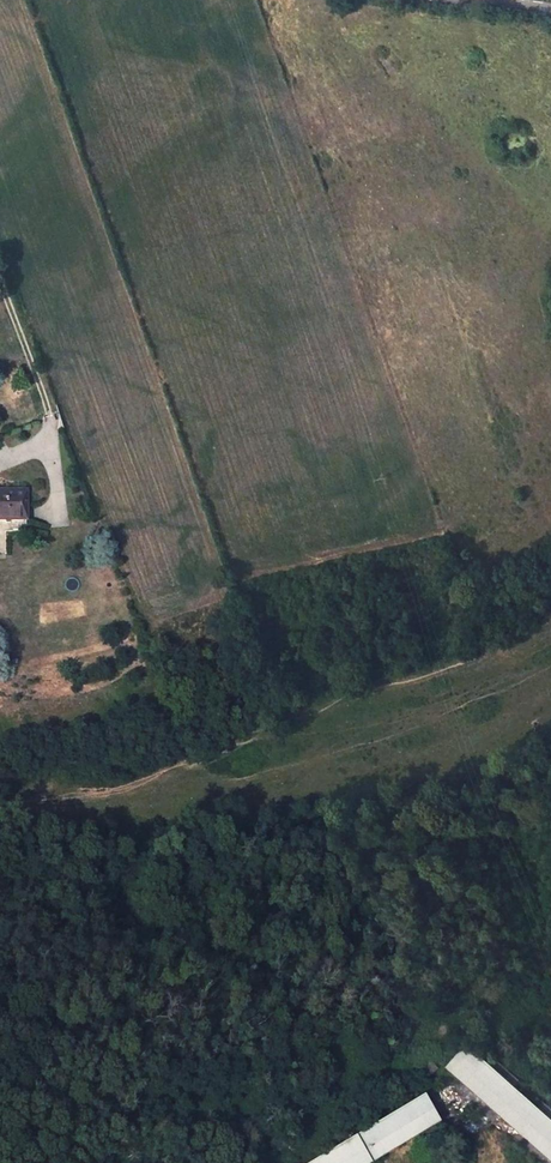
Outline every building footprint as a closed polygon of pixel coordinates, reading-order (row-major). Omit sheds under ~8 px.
[(33,496),(0,493),(0,527),(31,529),(33,496)] [(447,1068),(550,1161),(550,1118),(540,1108),(516,1087),(480,1054),(468,1044),(447,1068)] [(521,1081),(485,1048),(480,1054),(516,1087),(521,1081)] [(431,1059),(412,1075),(420,1084),(439,1067),(431,1059)] [(309,1162),(371,1162),(438,1123),(421,1096),(309,1162)] [(540,1108),(550,1118),(550,1108),(545,1103),(540,1108)]
